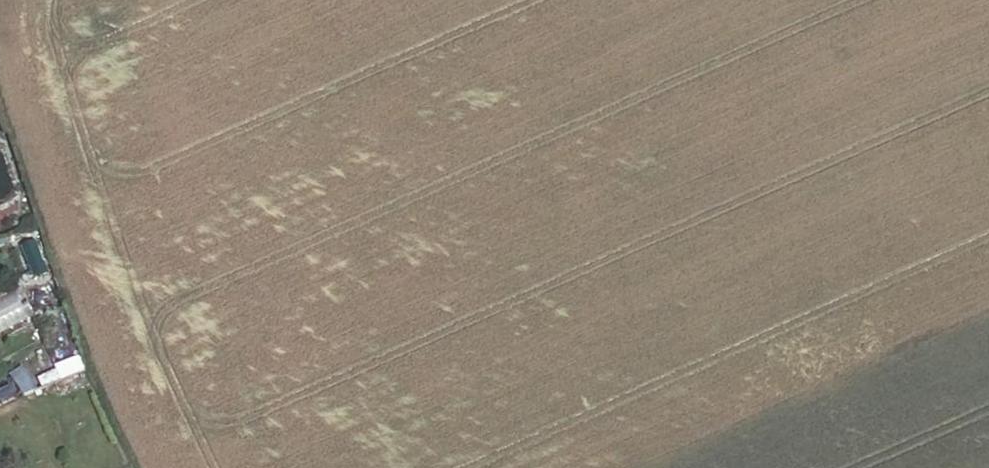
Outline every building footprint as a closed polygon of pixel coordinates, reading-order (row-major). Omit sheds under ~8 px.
[(0,300),(0,329),(26,322),(19,295),(0,300)] [(10,376),(20,394),(33,386),(22,369),(10,376)]
